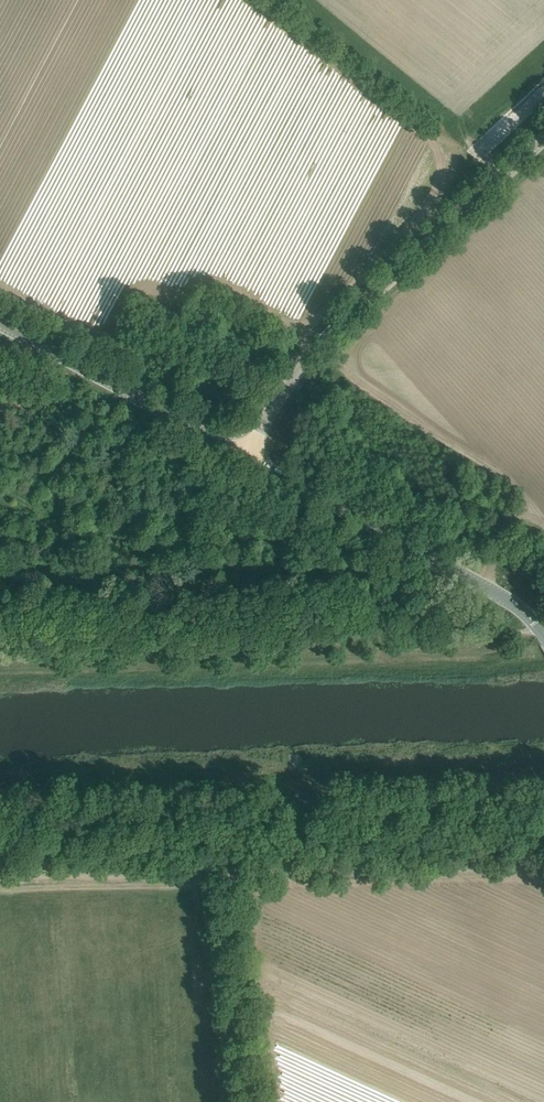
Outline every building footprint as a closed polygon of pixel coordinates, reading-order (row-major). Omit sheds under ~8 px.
[(290,771),(303,770),(302,754),(289,754),(290,771)]
